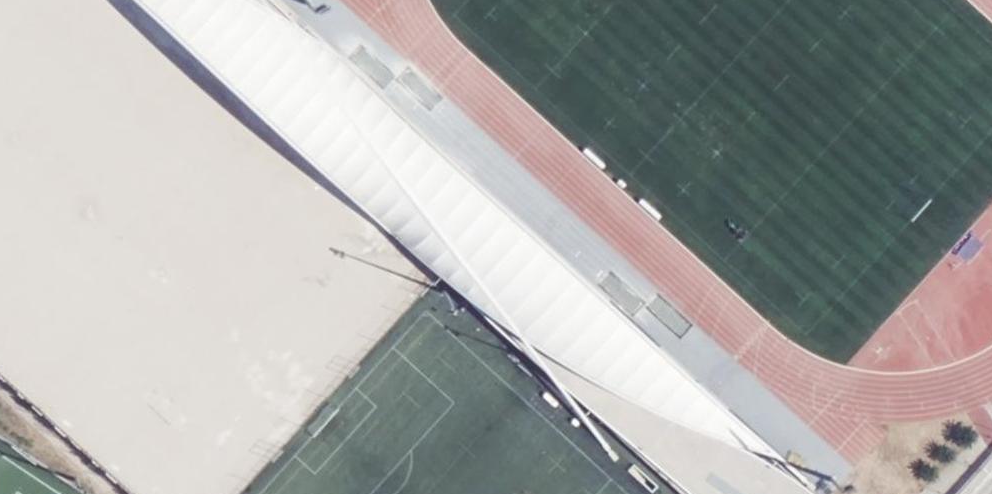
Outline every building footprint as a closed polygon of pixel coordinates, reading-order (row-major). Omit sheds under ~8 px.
[(679,493),(818,493),(268,0),(129,0),(679,493)]
